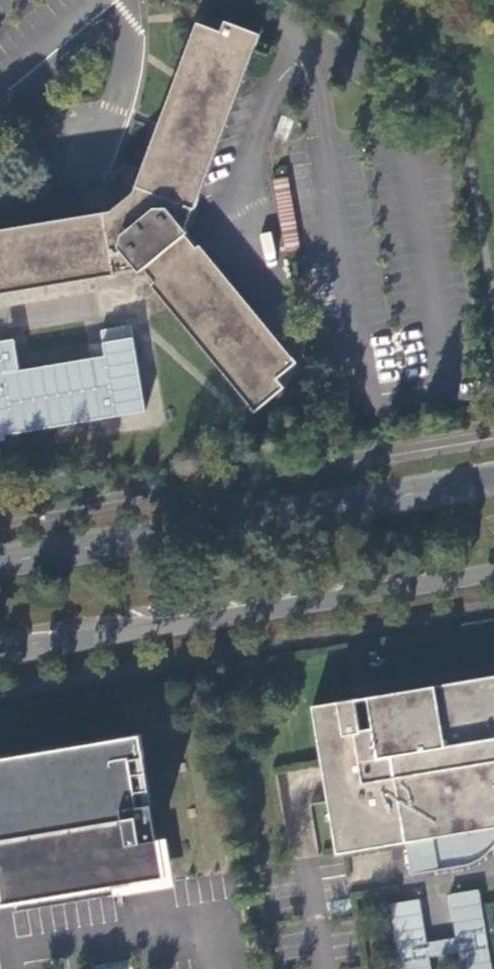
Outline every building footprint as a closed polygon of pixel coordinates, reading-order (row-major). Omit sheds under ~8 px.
[(107,212),(0,230),(0,295),(116,275),(116,272),(139,268),(144,276),(147,273),(157,286),(155,289),(254,409),(253,410),(257,415),(314,367),(305,356),(298,362),(293,356),(292,356),(202,251),(199,253),(189,238),(191,237),(187,232),(195,212),(197,213),(263,37),(227,23),(222,34),(201,26),(137,189),(135,191),(110,212),(107,212)] [(106,205),(107,212),(110,212),(135,191),(137,189),(131,186),(136,171),(121,166),(109,180),(89,192),(91,207),(106,205)] [(273,180),(285,254),(300,251),(288,179),(273,180)] [(78,333),(41,320),(15,392),(52,405),(78,333)] [(310,706),(335,853),(404,842),(409,874),(463,866),(470,863),(474,862),(480,858),(484,855),(489,849),(493,844),(493,843),(493,675),(366,696),(371,728),(358,730),(353,698),(310,706)] [(0,757),(0,907),(161,880),(137,734),(0,757)] [(390,905),(401,968),(430,968),(428,958),(459,953),(461,968),(492,968),(480,890),(450,895),(456,937),(427,941),(420,900),(390,905)]
